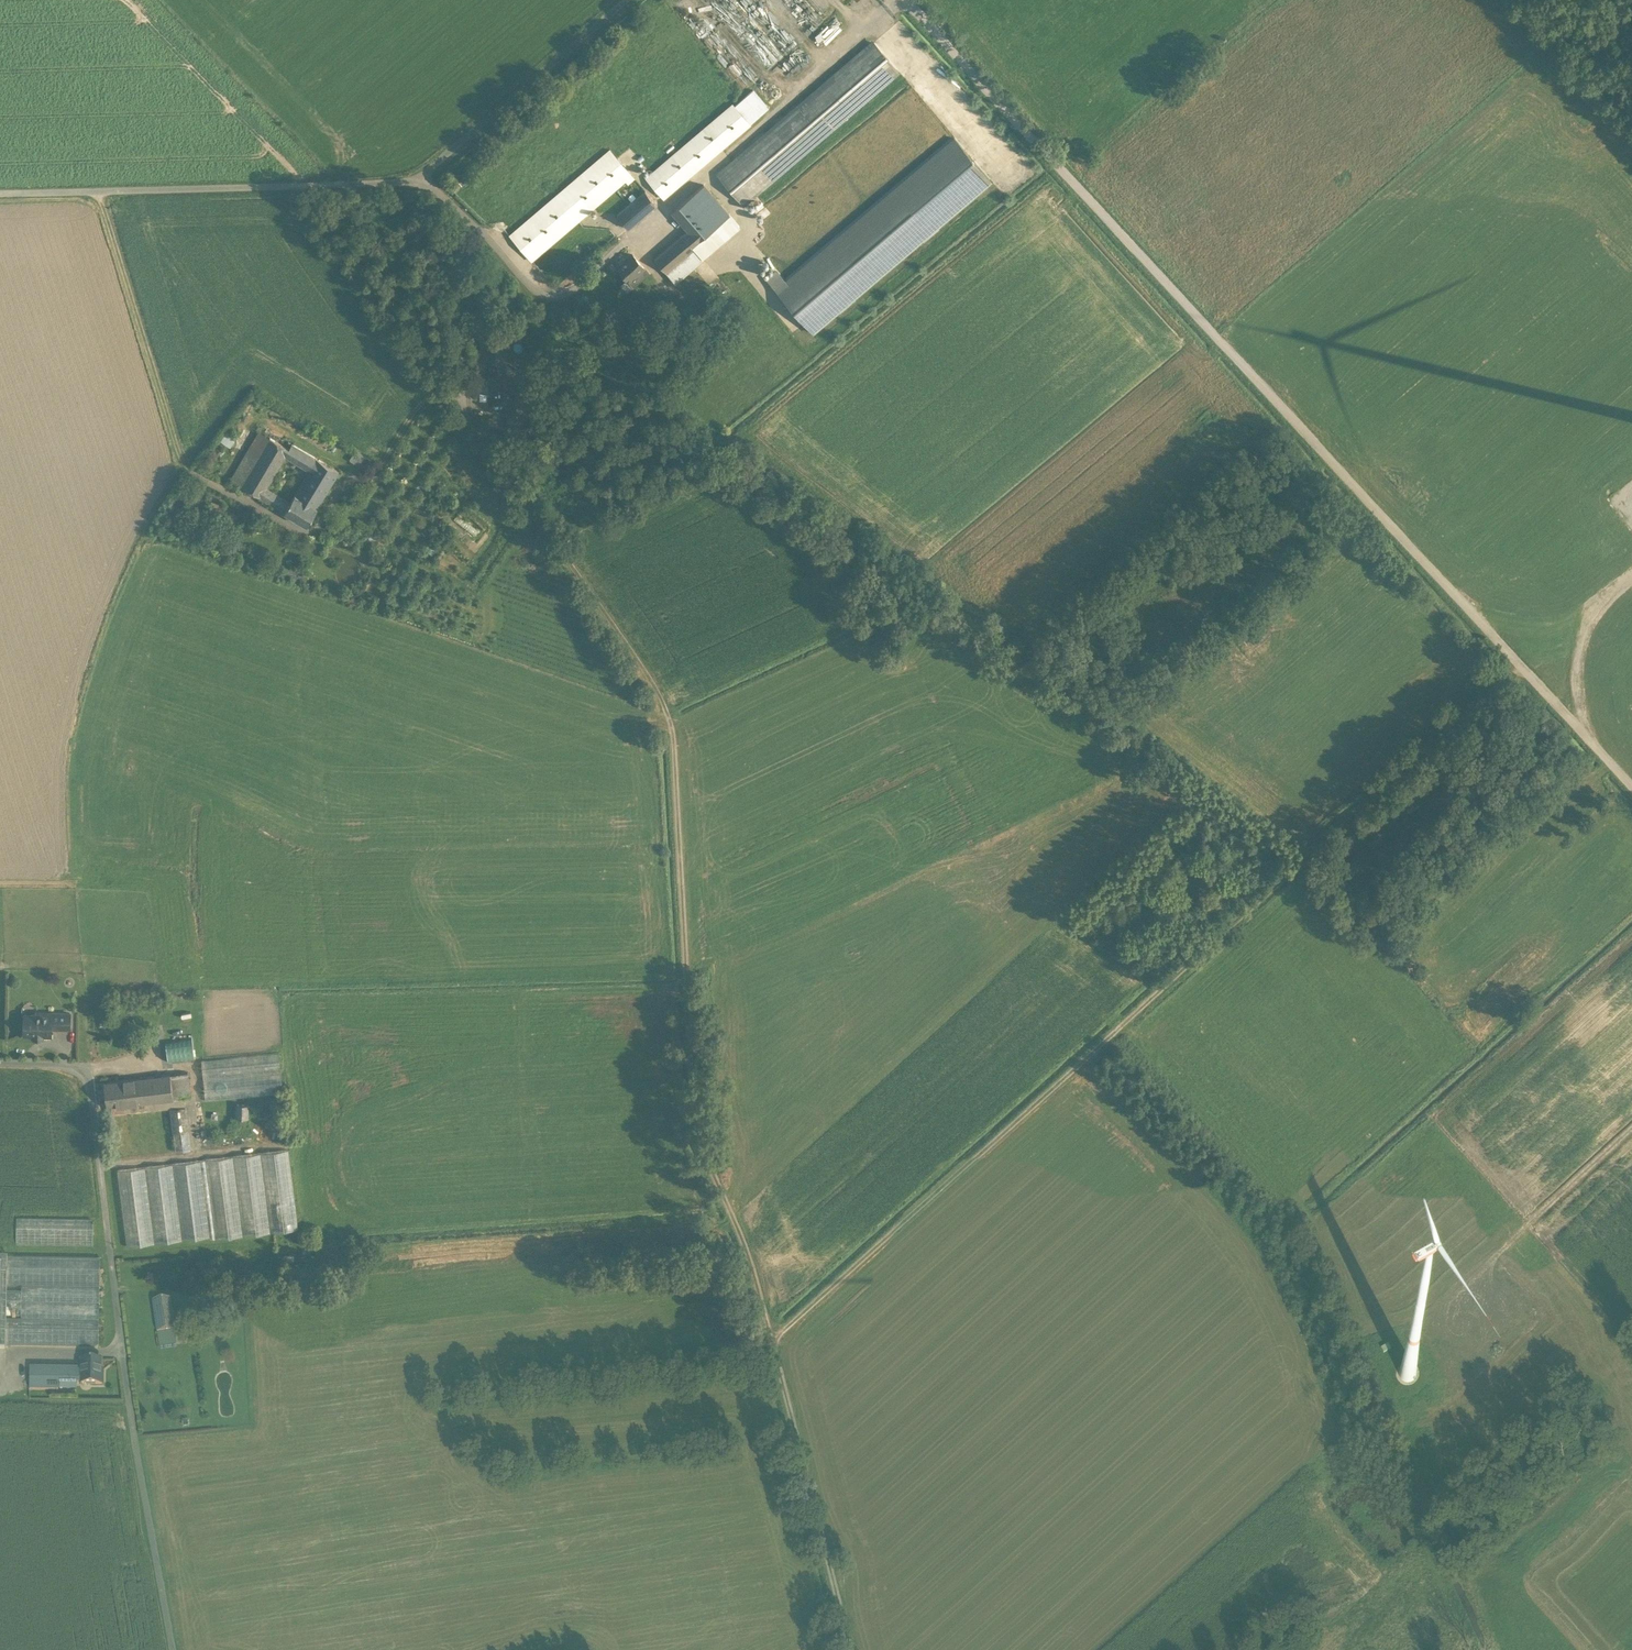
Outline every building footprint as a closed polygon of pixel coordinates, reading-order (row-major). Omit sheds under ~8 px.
[(839,18),(821,31),(828,41),(846,27),(839,18)] [(874,42),(719,175),(743,203),(898,70),(874,42)] [(753,86),(733,103),(750,124),(770,106),(753,86)] [(733,103),(646,178),(663,198),(750,124),(733,103)] [(954,141),(777,288),(812,330),(990,184),(954,141)] [(610,149),(510,235),(531,260),(632,174),(610,149)] [(729,214),(704,184),(693,193),(719,223),(729,214)] [(657,204),(645,190),(617,214),(628,228),(657,204)] [(719,223),(693,193),(672,212),(688,230),(697,241),(719,223)] [(688,230),(655,259),(666,272),(675,264),(681,272),(701,255),(692,246),(697,241),(688,230)] [(632,254),(617,267),(629,281),(644,267),(632,254)] [(490,375),(479,375),(479,391),(488,391),(488,398),(508,399),(514,399),(515,375),(503,375),(490,375)] [(524,399),(514,399),(508,399),(508,413),(523,414),(524,399)] [(523,414),(508,413),(508,428),(523,428),(523,414)] [(295,438),(276,427),(270,437),(289,448),(292,443),(295,438)] [(259,431),(231,479),(241,485),(270,437),(259,431)] [(289,448),(270,437),(241,485),(261,496),(267,487),(285,456),(289,448)] [(324,462),(292,443),(289,448),(285,456),(309,469),(295,493),(317,506),(339,471),(324,462)] [(369,459),(356,451),(351,459),(365,467),(369,459)] [(267,487),(261,496),(272,503),(278,493),(267,487)] [(278,493),(272,503),(279,507),(285,498),(278,493)] [(317,506),(295,493),(290,501),(284,510),(307,524),(317,506)] [(285,498),(279,507),(284,510),(290,501),(285,498)] [(305,571),(284,565),(282,573),(303,578),(305,571)] [(63,1012),(36,1012),(33,1014),(33,1018),(25,1018),(24,1034),(34,1034),(34,1037),(42,1037),(42,1034),(51,1034),(51,1028),(63,1028),(63,1012)] [(167,1045),(169,1061),(195,1058),(193,1042),(167,1045)] [(269,1053),(201,1060),(205,1101),(282,1093),(279,1052),(269,1053)] [(188,1072),(170,1074),(173,1098),(184,1097),(191,1096),(188,1072)] [(170,1074),(146,1077),(150,1101),(173,1098),(170,1074)] [(146,1077),(123,1080),(127,1104),(150,1101),(146,1077)] [(123,1080),(104,1082),(107,1106),(109,1106),(127,1104),(123,1080)] [(127,1104),(109,1106),(110,1116),(113,1115),(128,1113),(132,1113),(147,1111),(151,1111),(166,1109),(170,1108),(185,1106),(184,1097),(173,1098),(127,1104)] [(248,1105),(237,1104),(236,1117),(248,1118),(248,1105)] [(185,1106),(170,1108),(175,1151),(190,1149),(185,1106)] [(166,1109),(151,1111),(156,1154),(171,1152),(166,1109)] [(147,1111),(132,1113),(137,1156),(152,1154),(147,1111)] [(128,1113),(113,1115),(119,1158),(134,1156),(128,1113)] [(118,1169),(127,1247),(296,1227),(287,1149),(118,1169)] [(93,1222),(16,1220),(15,1246),(93,1247),(93,1222)] [(6,1288),(22,1288),(100,1289),(100,1260),(7,1258),(6,1288)] [(16,1317),(21,1317),(21,1293),(6,1292),(6,1317),(12,1317),(12,1319),(16,1319),(16,1317)] [(99,1294),(21,1293),(21,1317),(99,1319),(99,1294)] [(210,1298),(211,1310),(219,1309),(218,1297),(210,1298)] [(152,1301),(157,1333),(174,1330),(170,1299),(152,1301)] [(212,1318),(214,1328),(221,1327),(220,1317),(212,1318)] [(6,1321),(5,1346),(99,1348),(99,1323),(21,1321),(6,1321)] [(174,1330),(157,1333),(159,1349),(176,1347),(174,1330)] [(101,1361),(81,1361),(81,1369),(81,1384),(81,1385),(103,1385),(103,1375),(101,1375),(101,1361)] [(72,1369),(30,1368),(29,1390),(58,1391),(59,1384),(71,1384),(72,1369)] [(81,1369),(72,1369),(71,1384),(81,1384),(81,1369)]
